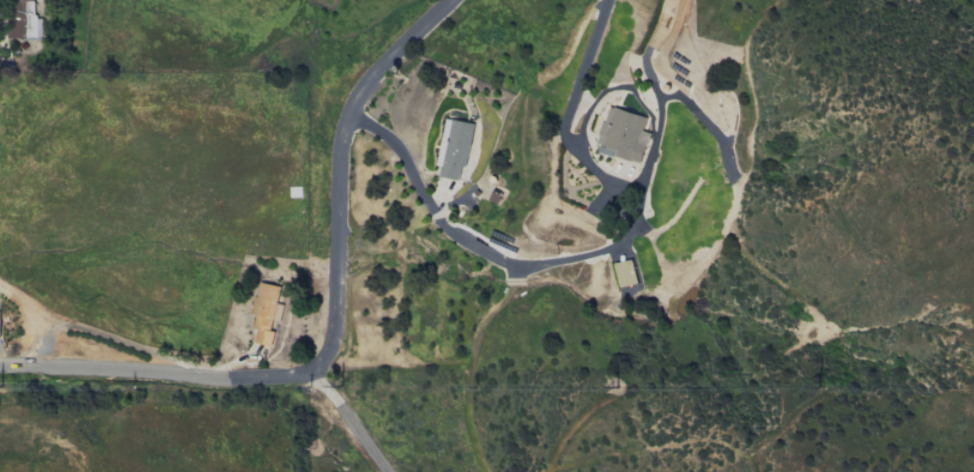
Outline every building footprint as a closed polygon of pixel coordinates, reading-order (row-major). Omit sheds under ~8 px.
[(7,38),(41,39),(41,17),(34,17),(34,0),(8,0),(7,38)] [(649,132),(641,130),(646,116),(608,105),(595,151),(640,163),(649,132)] [(457,180),(459,166),(465,167),(471,122),(445,118),(436,177),(457,180)] [(614,262),(618,286),(636,284),(632,259),(614,262)] [(269,330),(279,286),(258,281),(251,314),(255,315),(252,328),(256,329),(253,342),(270,346),(273,331),(269,330)]
